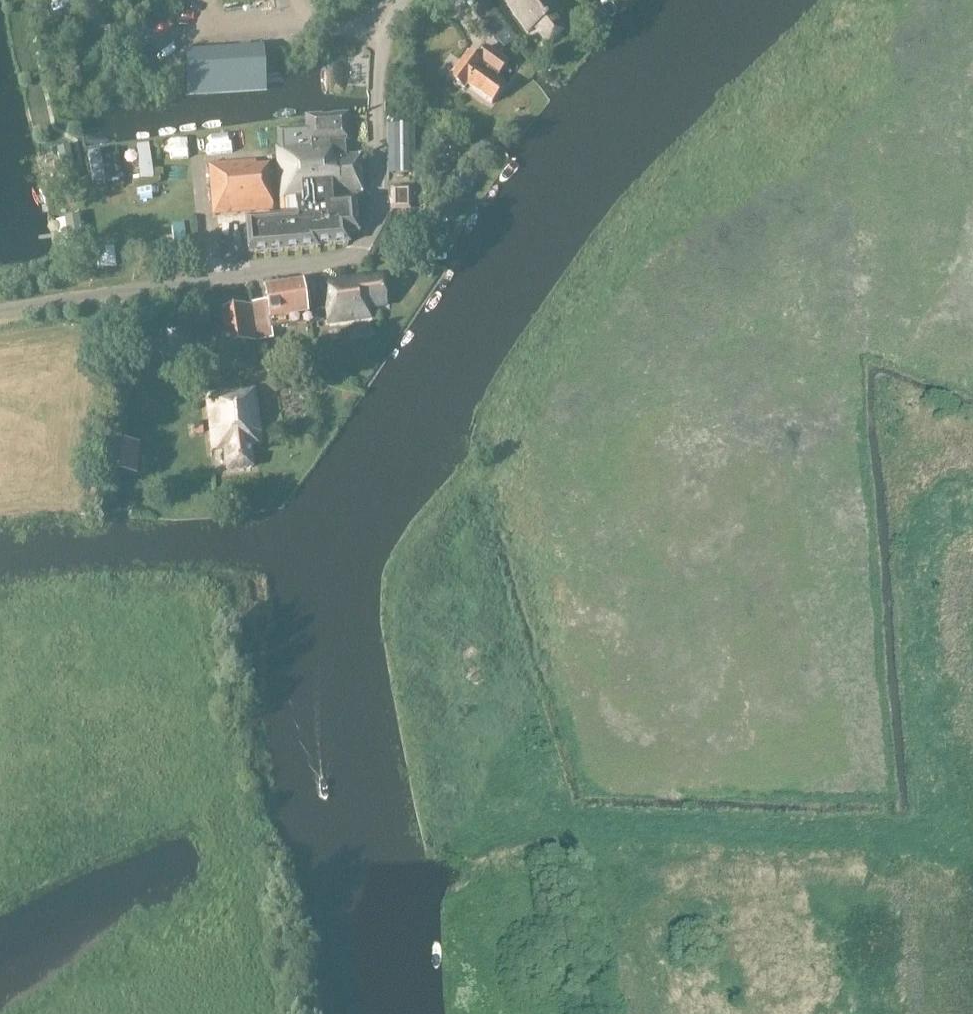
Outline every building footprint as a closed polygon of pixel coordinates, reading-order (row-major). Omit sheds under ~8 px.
[(563,31),(552,16),(559,10),(551,0),(503,0),(527,32),(532,28),(545,44),(563,31)] [(513,42),(492,17),(482,24),(504,50),(513,42)] [(468,88),(491,105),(504,88),(495,81),(507,65),(485,48),(475,61),(468,55),(449,81),(465,93),(468,88)] [(188,52),(189,95),(264,92),(261,49),(257,49),(188,52)] [(282,213),(285,213),(356,208),(356,202),(340,203),(340,197),(361,196),(358,158),(349,159),(348,144),(349,144),(347,116),(305,119),(306,136),(275,138),(279,201),(281,201),(282,213)] [(131,144),(135,180),(150,178),(145,142),(131,144)] [(404,154),(388,155),(388,170),(405,169),(404,154)] [(213,217),(272,212),(268,167),(255,169),(254,163),(208,167),(213,217)] [(358,234),(356,208),(285,213),(286,220),(258,221),(259,227),(246,227),(248,254),(317,250),(317,247),(348,245),(347,234),(358,234)] [(325,300),(303,303),(306,324),(307,323),(327,320),(328,324),(359,320),(358,311),(385,307),(381,279),(354,283),(353,280),(322,285),(325,300)] [(264,292),(265,301),(253,303),(259,341),(272,339),(270,329),(306,324),(303,303),(301,287),(264,292)] [(223,311),(228,344),(254,341),(249,307),(223,311)] [(253,469),(251,448),(261,447),(254,391),(207,396),(213,451),(225,450),(227,472),(253,469)] [(106,442),(103,474),(137,476),(139,445),(106,442)]
